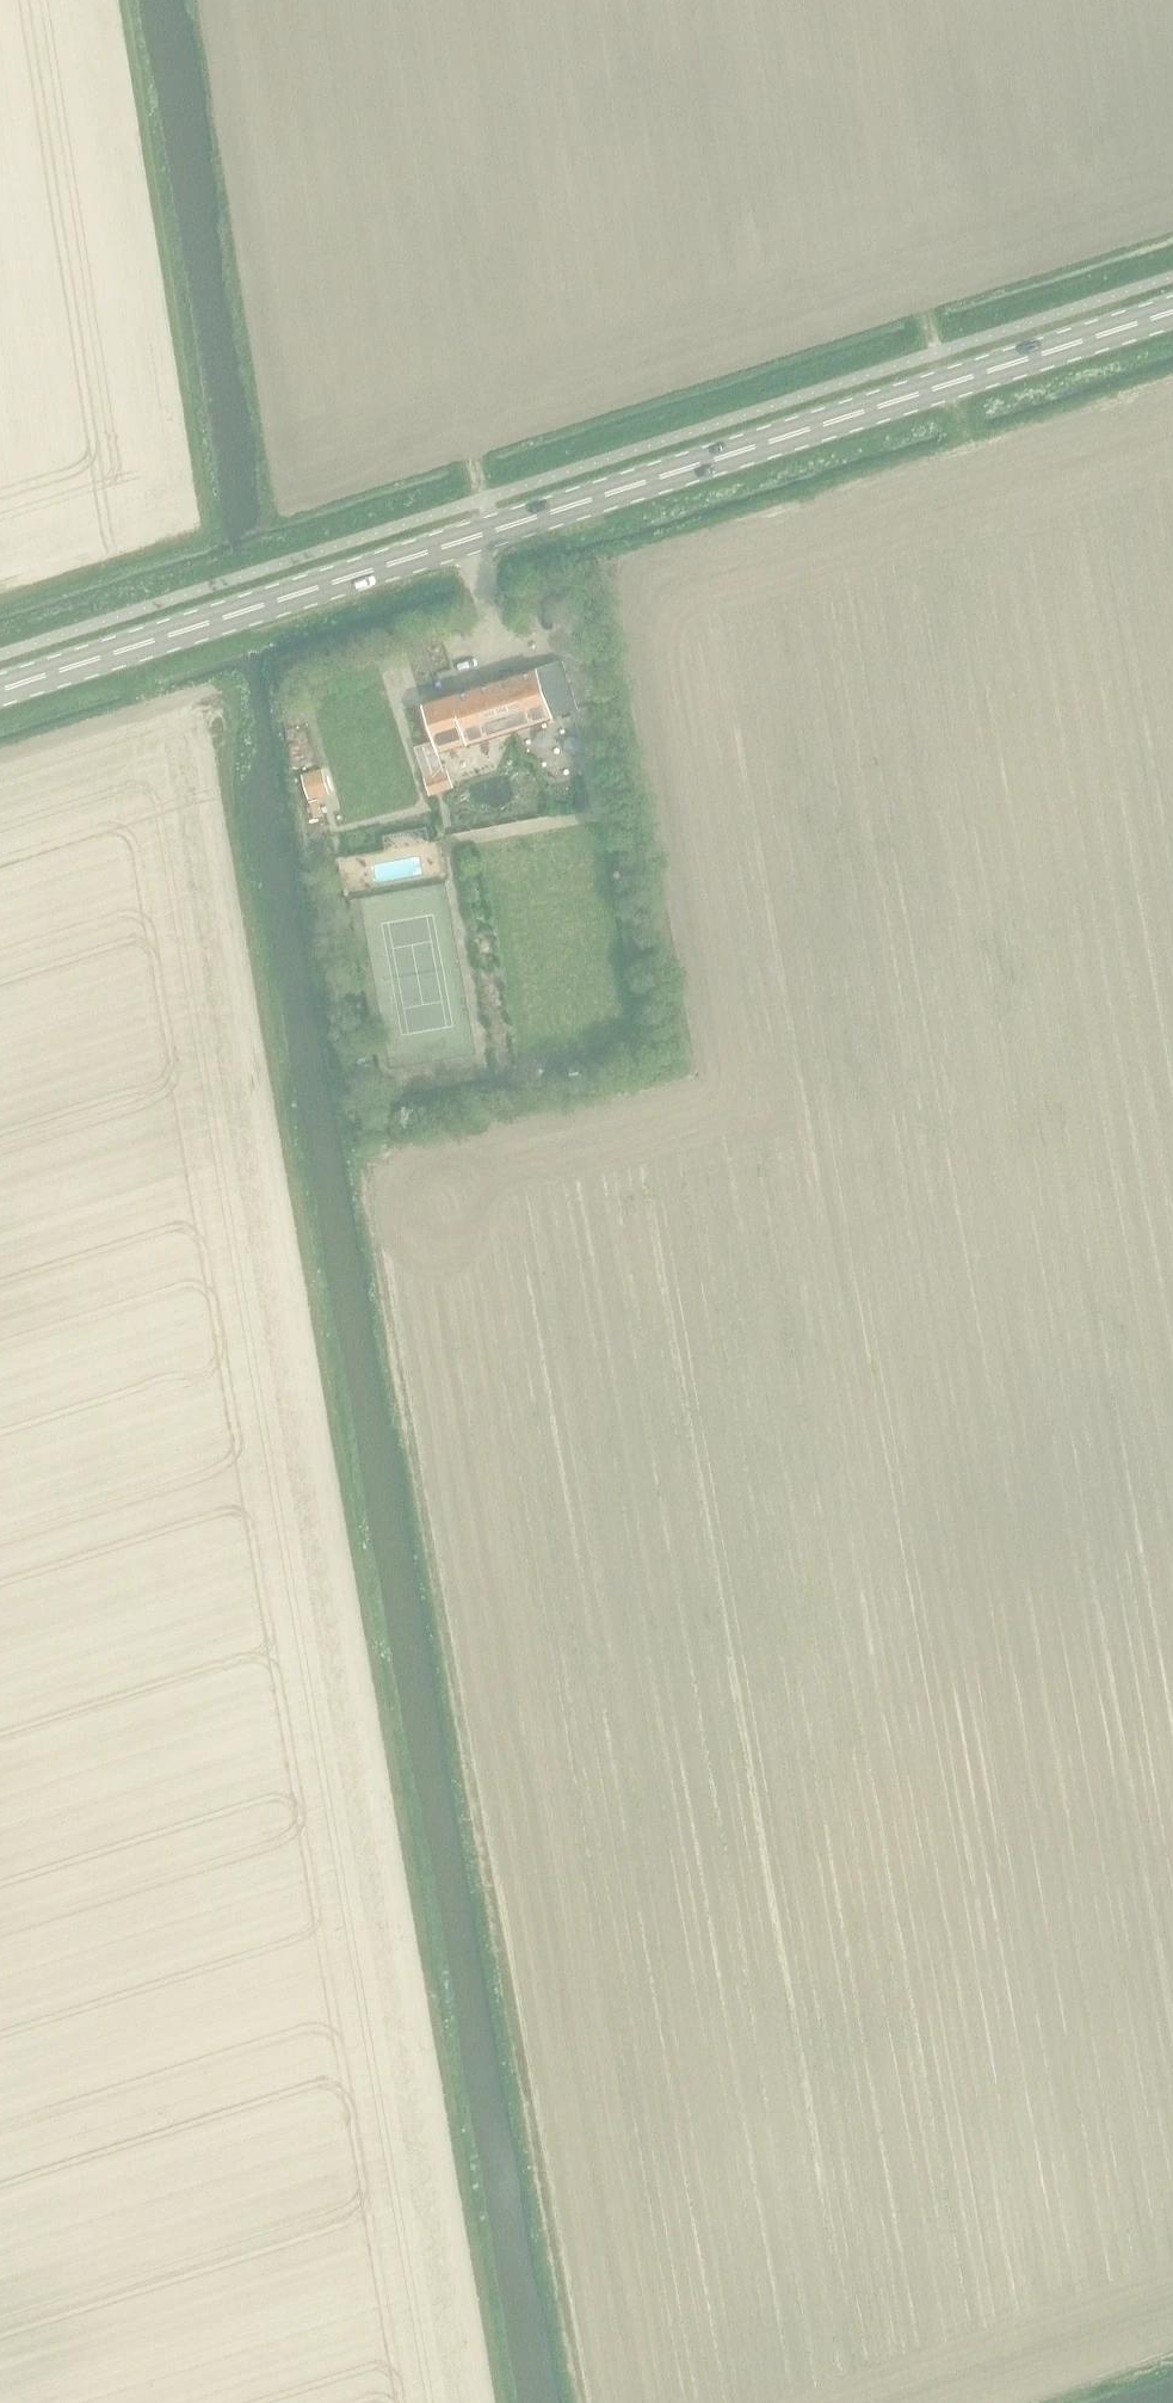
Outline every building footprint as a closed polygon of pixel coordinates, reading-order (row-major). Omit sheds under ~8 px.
[(422,704),(438,752),(577,709),(562,660),(422,704)] [(301,770),(309,795),(330,789),(322,763),(301,770)] [(424,773),(429,790),(453,782),(448,765),(424,773)]
